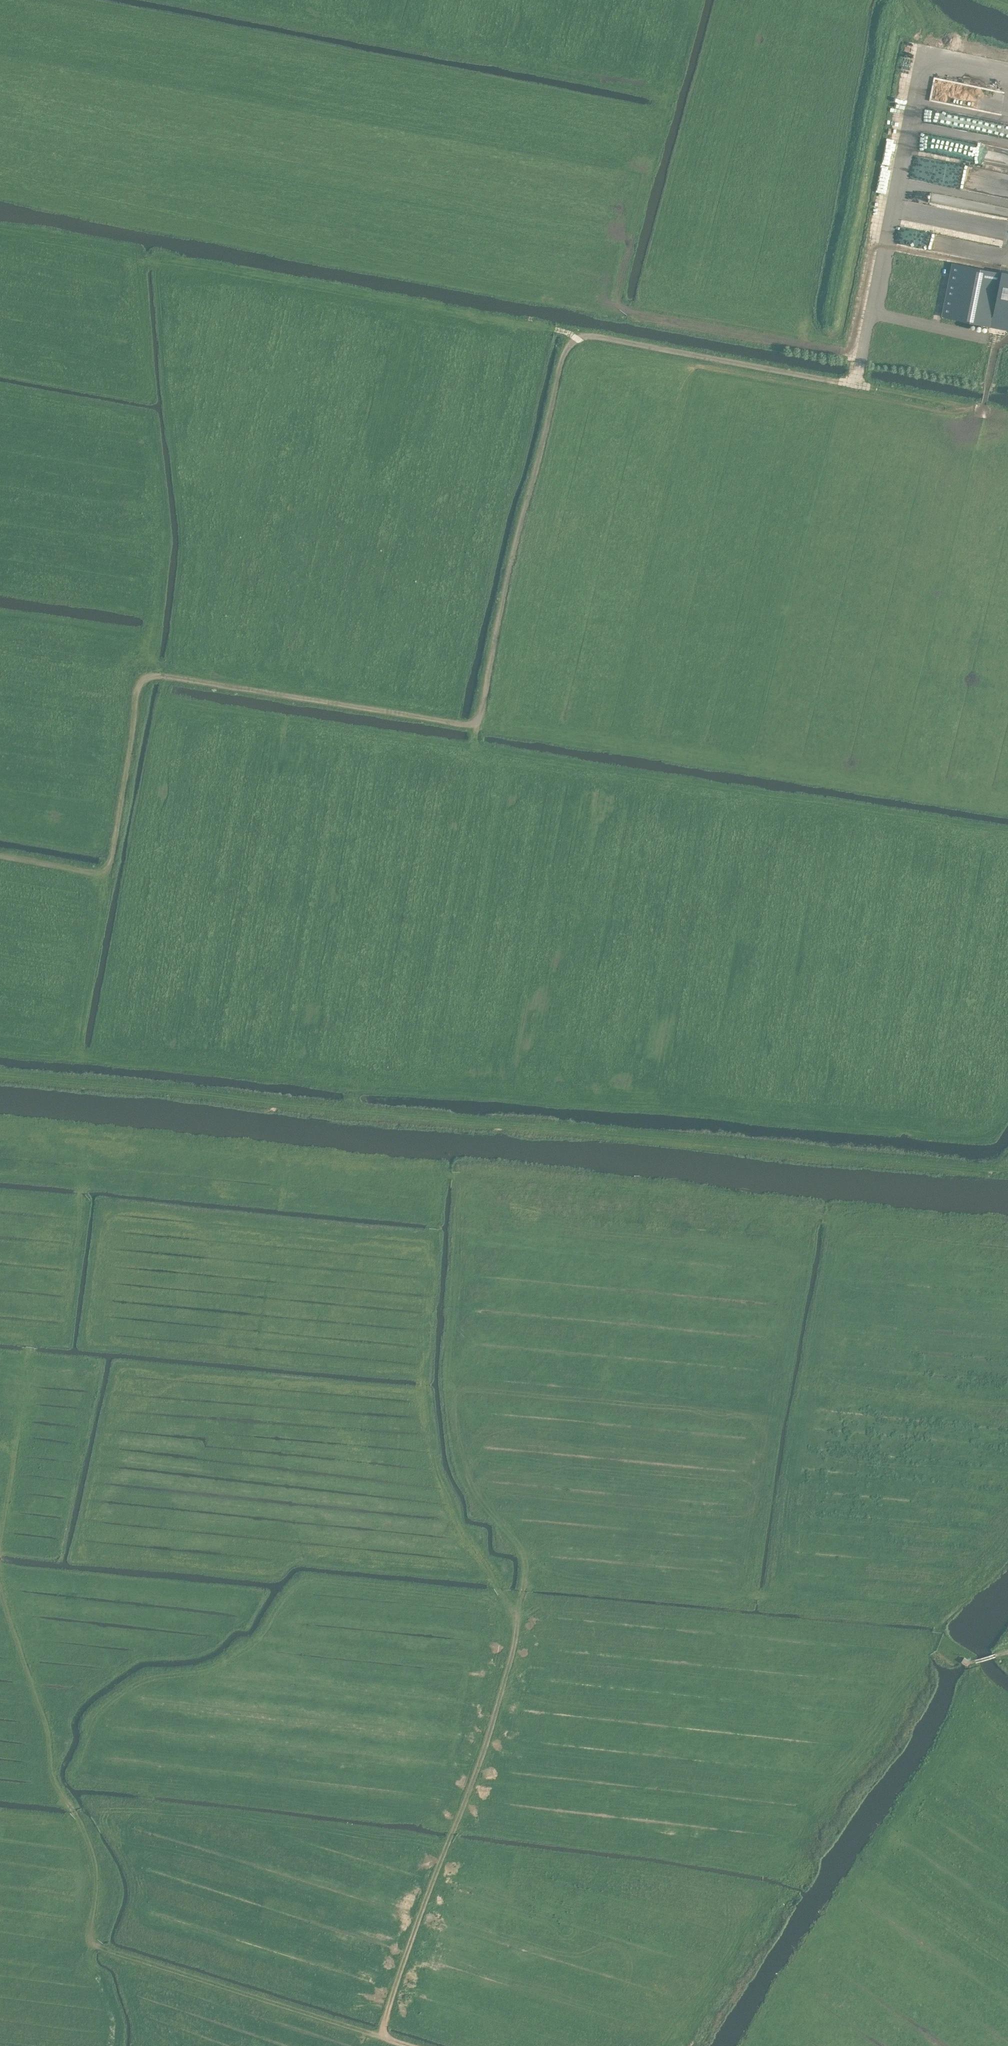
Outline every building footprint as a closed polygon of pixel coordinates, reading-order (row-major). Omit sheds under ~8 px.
[(1007,91),(1007,79),(993,78),(993,90),(1007,91)] [(961,172),(961,188),(994,189),(994,173),(961,172)] [(939,237),(914,234),(913,243),(938,246),(939,237)] [(959,251),(981,256),(982,248),(961,243),(959,251)] [(952,262),(942,314),(989,324),(992,312),(992,313),(1000,271),(952,262)] [(989,324),(990,324),(1007,328),(1007,270),(1001,268),(1000,271),(992,313),(992,312),(989,324)] [(970,1659),(964,1655),(960,1662),(966,1666),(970,1659)]
